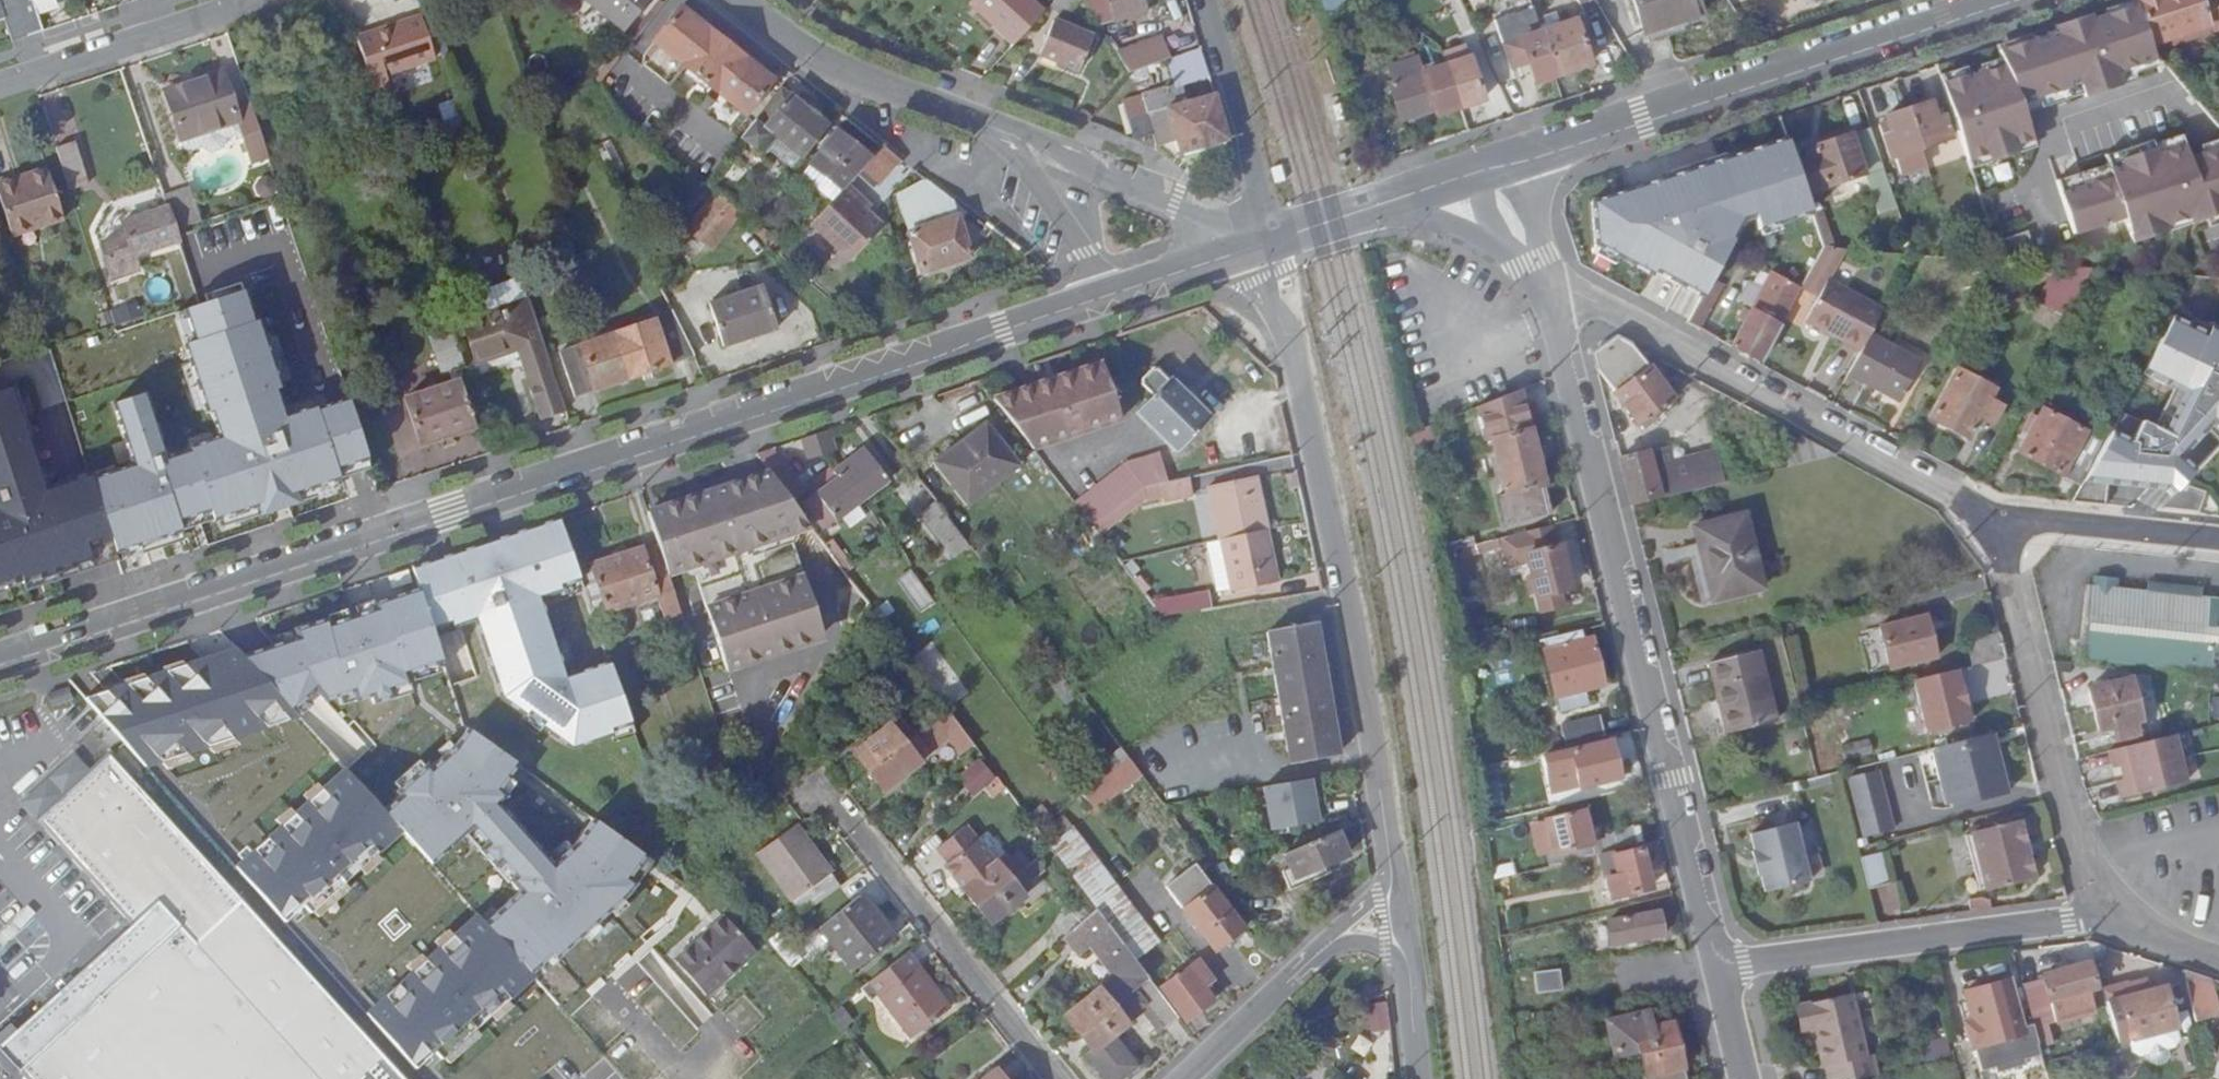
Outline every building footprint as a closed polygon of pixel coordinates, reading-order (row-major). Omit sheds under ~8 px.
[(2,13),(12,44),(43,33),(32,1),(36,0),(0,0),(0,14),(2,13)] [(627,29),(650,0),(591,0),(627,29)] [(1050,8),(1042,0),(981,0),(1021,37),(1050,8)] [(1069,15),(1083,0),(1056,0),(1069,15)] [(1151,0),(1115,0),(1119,17),(1153,6),(1151,0)] [(1338,20),(1356,0),(1331,0),(1338,20)] [(1505,1),(1511,15),(1534,5),(1532,0),(1507,0),(1505,1)] [(1589,9),(1603,0),(1584,0),(1589,9)] [(1652,35),(1690,22),(1711,16),(1705,0),(1640,0),(1652,35)] [(2158,45),(2218,25),(2218,0),(2215,0),(2207,3),(2206,0),(2147,0),(2144,1),(2145,7),(2158,45)] [(2113,11),(2114,16),(2145,7),(2144,1),(2113,11)] [(684,9),(682,11),(672,4),(646,36),(750,117),(778,81),(684,9)] [(1976,75),(1950,84),(1975,159),(1994,152),(1997,160),(2021,152),(2019,145),(2039,139),(2032,116),(2028,102),(2088,83),(2092,97),(2127,86),(2122,72),(2162,60),(2158,45),(2145,7),(2114,16),(2116,20),(2100,24),(2099,21),(2098,17),(2064,27),(2065,32),(2055,36),(2006,51),(2008,59),(2010,67),(1988,74),(1987,72),(1976,75)] [(1545,81),(1566,74),(1551,31),(1549,25),(1542,8),(1508,18),(1523,68),(1540,63),(1545,81)] [(1551,31),(1571,25),(1566,11),(1553,16),(1555,22),(1549,25),(1551,31)] [(451,62),(436,17),(368,38),(385,93),(402,88),(398,79),(451,62)] [(1080,73),(1099,35),(1062,18),(1044,56),(1080,73)] [(1601,63),(1587,20),(1571,25),(1551,31),(1566,74),(1601,63)] [(1695,34),(1690,22),(1652,35),(1656,46),(1695,34)] [(2004,46),(2006,51),(2055,36),(2054,30),(2004,46)] [(1138,69),(1177,56),(1169,34),(1125,49),(1138,69)] [(1496,100),(1479,48),(1453,57),(1454,59),(1471,109),(1496,100)] [(1447,109),(1449,116),(1471,109),(1454,59),(1436,66),(1433,57),(1402,67),(1407,83),(1401,85),(1413,120),(1447,109)] [(1986,66),(1987,72),(1988,74),(2010,67),(2008,59),(1986,66)] [(1947,76),(1950,84),(1976,75),(1973,67),(1947,76)] [(191,141),(248,124),(252,134),(262,165),(277,160),(260,106),(244,111),(232,75),(175,93),(191,141)] [(1161,142),(1180,137),(1171,104),(1189,99),(1184,83),(1125,99),(1136,135),(1148,132),(1150,138),(1159,136),(1161,142)] [(2028,102),(2032,116),(2092,97),(2088,83),(2028,102)] [(763,153),(777,134),(809,158),(835,124),(787,88),(746,141),(763,153)] [(1220,91),(1189,99),(1171,104),(1180,137),(1183,150),(1232,136),(1220,91)] [(634,101),(626,110),(632,116),(642,107),(634,101)] [(1943,121),(1938,104),(1917,111),(1930,151),(1959,141),(1952,118),(1943,121)] [(632,116),(626,110),(618,123),(627,131),(636,119),(632,116)] [(1890,127),(1901,161),(1906,159),(1911,177),(1937,168),(1936,166),(1933,155),(1930,151),(1917,111),(1896,118),(1898,124),(1890,127)] [(252,134),(248,124),(191,141),(195,153),(211,148),(221,154),(231,150),(236,140),(252,134)] [(1836,190),(1894,170),(1880,129),(1822,149),(1825,157),(1812,162),(1821,190),(1834,186),(1836,190)] [(849,189),(876,155),(845,131),(818,164),(849,189)] [(2116,165),(2088,175),(2092,188),(2121,178),(2119,171),(2132,167),(2131,160),(2163,149),(2165,154),(2193,145),(2190,135),(2162,144),(2161,140),(2113,156),(2116,165)] [(1718,163),(1743,239),(1752,221),(1765,216),(1769,229),(1821,212),(1796,138),(1718,163)] [(619,175),(634,169),(620,139),(606,147),(619,175)] [(2206,145),(2209,154),(2218,150),(2218,140),(2206,145)] [(99,187),(85,144),(63,150),(78,195),(99,187)] [(908,159),(907,158),(890,145),(868,169),(884,185),(908,159)] [(2064,183),(2081,236),(2133,219),(2141,244),(2174,233),(2173,227),(2197,219),(2199,225),(2213,220),(2218,218),(2218,150),(2209,154),(2197,157),(2193,145),(2165,154),(2163,149),(2131,160),(2132,167),(2119,171),(2121,178),(2092,188),(2088,175),(2064,183)] [(1943,151),(1933,155),(1936,166),(1947,163),(1943,151)] [(1994,152),(1975,159),(1977,167),(1997,160),(1994,152)] [(1662,275),(1711,301),(1714,294),(1723,277),(1743,239),(1718,163),(1608,199),(1603,248),(1660,279),(1662,275)] [(60,176),(57,168),(26,178),(28,186),(60,176)] [(278,192),(273,175),(254,179),(258,197),(278,192)] [(19,239),(75,221),(60,176),(28,186),(26,178),(2,186),(19,239)] [(864,202),(869,197),(855,184),(818,223),(859,260),(890,226),(864,202)] [(928,274),(978,257),(960,198),(945,188),(903,200),(928,274)] [(169,197),(174,212),(180,230),(206,222),(195,189),(169,197)] [(753,213),(727,192),(694,232),(731,204),(747,219),(753,213)] [(731,204),(694,232),(720,251),(747,219),(731,204)] [(183,236),(180,230),(174,212),(131,226),(135,240),(106,248),(119,287),(148,279),(142,260),(186,245),(183,236)] [(1827,261),(1833,264),(1842,248),(1832,213),(1823,216),(1825,223),(1828,232),(1833,247),(1827,261)] [(10,250),(0,219),(0,253),(10,250)] [(2173,227),(2174,233),(2199,225),(2197,219),(2173,227)] [(2036,233),(2003,244),(2009,264),(2047,267),(2036,233)] [(243,258),(215,266),(226,301),(255,290),(292,280),(314,271),(305,246),(285,251),(287,257),(247,270),(243,258)] [(2076,314),(2098,272),(2077,270),(2057,304),(2076,314)] [(1056,288),(1051,275),(1034,281),(1038,293),(1056,288)] [(1810,291),(1782,276),(1741,350),(1769,365),(1810,291)] [(1723,277),(1714,294),(1725,299),(1733,283),(1723,277)] [(292,280),(255,290),(262,311),(298,299),(292,280)] [(483,311),(486,319),(538,303),(531,281),(487,294),(492,309),(483,311)] [(1869,354),(1879,338),(1892,312),(1838,284),(1814,324),(1869,354)] [(784,331),(769,286),(716,303),(731,347),(784,331)] [(262,311),(255,290),(226,301),(261,405),(290,397),(262,311)] [(1705,333),(1725,299),(1714,294),(1711,301),(1698,326),(1697,328),(1705,333)] [(573,412),(538,303),(486,319),(473,323),(485,363),(525,350),(548,420),(573,412)] [(570,353),(583,396),(701,359),(682,317),(570,353)] [(1879,338),(1869,354),(1856,377),(1907,404),(1929,364),(1879,338)] [(1627,339),(1603,354),(1606,368),(1647,427),(1681,402),(1672,388),(1673,381),(1667,372),(1660,373),(1642,347),(1627,339)] [(453,359),(470,354),(468,348),(451,353),(453,359)] [(474,367),(470,354),(453,359),(457,372),(474,367)] [(1129,421),(1110,364),(1001,400),(1041,451),(1129,421)] [(474,367),(457,372),(460,384),(478,379),(474,367)] [(1145,383),(1159,397),(1142,413),(1181,452),(1216,417),(1176,378),(1173,381),(1161,368),(1145,383)] [(2009,411),(1998,405),(2004,395),(1966,373),(1939,423),(1977,444),(1989,423),(1999,429),(2009,411)] [(493,426),(478,379),(460,384),(414,399),(429,446),(493,426)] [(99,481),(97,474),(55,488),(44,491),(23,428),(35,424),(21,384),(0,391),(0,592),(30,582),(31,586),(123,555),(114,526),(99,481)] [(1515,527),(1562,516),(1535,405),(1488,416),(1494,443),(1503,441),(1516,495),(1508,497),(1515,527)] [(240,460),(225,413),(167,432),(182,478),(240,460)] [(2042,432),(2029,454),(2090,488),(2114,441),(2097,432),(2094,435),(2053,413),(2049,420),(2042,416),(2035,428),(2042,432)] [(1026,466),(993,423),(941,462),(974,506),(1026,466)] [(23,428),(44,491),(55,488),(35,424),(23,428)] [(347,474),(332,429),(275,446),(290,493),(347,474)] [(841,450),(835,431),(809,440),(816,458),(841,450)] [(844,472),(810,496),(833,528),(897,481),(870,444),(840,465),(844,472)] [(1659,451),(1671,499),(1732,484),(1726,451),(1681,460),(1678,446),(1659,451)] [(795,494),(808,485),(783,448),(765,454),(779,472),(795,494)] [(1659,451),(1629,458),(1642,505),(1671,499),(1659,451)] [(1082,505),(1099,526),(1148,487),(1174,482),(1167,456),(1130,466),(1082,505)] [(150,465),(99,481),(114,526),(164,509),(150,465)] [(832,632),(799,536),(821,528),(795,494),(779,472),(695,498),(708,537),(669,550),(666,551),(674,575),(700,568),(735,672),(824,643),(832,632)] [(1192,478),(1200,532),(1215,530),(1206,476),(1192,478)] [(1214,489),(1225,544),(1273,534),(1262,479),(1214,489)] [(2166,512),(2208,516),(2210,492),(2187,490),(2166,512)] [(669,550),(708,537),(695,498),(656,511),(669,550)] [(961,559),(978,548),(967,533),(944,503),(927,515),(961,559)] [(1694,542),(1708,601),(1768,587),(1749,513),(1699,525),(1703,541),(1694,542)] [(568,520),(420,569),(426,590),(427,593),(442,638),(455,634),(454,632),(483,622),(508,697),(582,750),(623,736),(624,738),(643,732),(618,661),(576,675),(550,600),(580,590),(580,592),(593,588),(568,520)] [(1578,597),(1583,596),(1571,548),(1568,549),(1563,528),(1549,531),(1511,541),(1517,569),(1537,564),(1547,605),(1549,616),(1580,608),(1578,597)] [(1283,584),(1273,534),(1225,544),(1234,591),(1235,593),(1283,584)] [(847,546),(839,535),(831,542),(839,552),(847,546)] [(1234,591),(1225,544),(1211,546),(1220,594),(1234,591)] [(674,575),(666,551),(664,546),(647,551),(646,549),(598,565),(613,610),(661,595),(664,603),(682,598),(674,575)] [(899,580),(919,610),(933,600),(913,571),(899,580)] [(2105,585),(2127,588),(2128,579),(2106,577),(2105,585)] [(2157,582),(2156,591),(2210,596),(2211,587),(2157,582)] [(2101,585),(2092,663),(2218,677),(2218,598),(2101,585)] [(304,637),(287,649),(334,701),(361,693),(364,703),(379,698),(382,705),(401,699),(399,691),(417,685),(414,676),(451,663),(426,590),(382,604),(383,610),(339,624),(336,617),(300,628),(304,637)] [(1214,594),(1157,603),(1167,617),(1216,609),(1214,594)] [(680,640),(694,636),(682,598),(664,603),(668,617),(673,615),(680,640)] [(1894,627),(1904,669),(1948,659),(1937,616),(1927,619),(1926,613),(1907,617),(1908,623),(1894,627)] [(1588,617),(1555,625),(1558,639),(1587,633),(1591,631),(1588,617)] [(1339,752),(1318,628),(1271,636),(1293,761),(1339,752)] [(1587,633),(1558,639),(1553,640),(1555,651),(1552,652),(1562,698),(1565,697),(1568,712),(1587,708),(1585,693),(1612,686),(1602,642),(1589,643),(1587,633)] [(1727,737),(1777,724),(1760,654),(1710,666),(1727,737)] [(229,709),(244,726),(280,694),(255,666),(248,672),(246,671),(229,687),(223,693),(234,705),(229,709)] [(1977,706),(1968,670),(1924,682),(1937,735),(1979,725),(1974,707),(1977,706)] [(127,739),(145,722),(102,673),(77,682),(83,689),(127,739)] [(1071,700),(1082,692),(1070,674),(1057,683),(1071,700)] [(2144,719),(2150,718),(2141,676),(2097,685),(2107,728),(2122,724),(2125,736),(2147,732),(2144,719)] [(416,700),(423,691),(408,680),(401,688),(416,700)] [(54,695),(56,698),(77,691),(76,688),(54,695)] [(81,702),(77,691),(56,698),(60,709),(81,702)] [(954,707),(922,732),(872,772),(887,790),(925,760),(921,754),(931,747),(934,751),(954,735),(968,752),(981,742),(954,707)] [(494,748),(444,712),(426,737),(475,774),(494,748)] [(1571,725),(1576,748),(1615,739),(1610,717),(1571,725)] [(179,777),(229,759),(216,721),(166,739),(179,777)] [(857,753),(872,772),(922,732),(913,721),(901,730),(895,723),(857,753)] [(384,801),(359,773),(311,722),(285,744),(336,801),(358,825),(384,801)] [(525,765),(475,729),(463,745),(438,768),(434,764),(403,792),(407,796),(392,809),(406,825),(440,863),(452,851),(448,846),(462,833),(467,838),(479,827),(494,843),(487,850),(502,866),(506,862),(521,877),(517,881),(527,892),(494,922),(539,972),(558,954),(563,959),(636,893),(659,862),(600,819),(581,845),(560,864),(505,804),(513,797),(506,789),(525,765)] [(2004,736),(1949,749),(1949,753),(1944,754),(1957,806),(1962,805),(1963,809),(2018,796),(2015,783),(2020,782),(2012,748),(2007,749),(2004,736)] [(2197,787),(2184,737),(2119,753),(2132,803),(2197,787)] [(1589,790),(1628,781),(1620,744),(1553,758),(1559,783),(1585,777),(1589,790)] [(1126,745),(1080,781),(1086,787),(1132,752),(1126,745)] [(1132,752),(1086,787),(1100,806),(1146,771),(1132,752)] [(53,816),(146,919),(210,857),(119,756),(101,772),(83,753),(35,797),(53,816)] [(985,759),(964,776),(978,793),(999,775),(985,759)] [(1860,778),(1874,838),(1904,830),(1890,771),(1860,778)] [(1275,828),(1323,820),(1319,794),(1323,793),(1320,776),(1268,785),(1275,828)] [(1562,796),(1589,790),(1585,777),(1559,783),(1562,796)] [(190,795),(185,789),(177,795),(183,801),(190,795)] [(336,801),(311,824),(350,866),(375,844),(358,825),(336,801)] [(384,837),(388,842),(406,825),(392,809),(384,801),(358,825),(375,844),(384,837)] [(1601,856),(1616,853),(1648,845),(1644,827),(1614,834),(1616,841),(1602,844),(1594,810),(1552,819),(1563,866),(1601,856)] [(1163,940),(1074,821),(1052,837),(1058,844),(1102,904),(1141,957),(1163,940)] [(1775,892),(1818,881),(1804,822),(1760,833),(1764,851),(1761,851),(1767,875),(1770,874),(1775,892)] [(1997,890),(2044,879),(2031,824),(1984,835),(1997,890)] [(948,865),(981,906),(1024,870),(1025,869),(1011,852),(999,861),(970,825),(946,845),(956,858),(948,865)] [(847,885),(799,826),(764,854),(817,909),(847,885)] [(1339,829),(1314,839),(1281,854),(1259,864),(1272,896),(1328,873),(1324,865),(1349,853),(1339,829)] [(1658,890),(1648,851),(1618,857),(1621,871),(1615,872),(1616,879),(1612,880),(1617,900),(1658,890)] [(1601,856),(1602,861),(1618,857),(1616,853),(1601,856)] [(1061,856),(1051,863),(1044,855),(1034,862),(1025,869),(1024,870),(981,906),(995,923),(1029,896),(1024,890),(1052,868),(1070,890),(1081,881),(1061,856)] [(97,1009),(35,1066),(47,1078),(411,1078),(247,898),(210,857),(146,919),(149,921),(80,982),(76,987),(97,1009)] [(1248,923),(1201,861),(1171,883),(1218,947),(1248,923)] [(1902,898),(1894,869),(1875,873),(1883,903),(1902,898)] [(901,939),(866,895),(832,924),(871,963),(901,939)] [(1999,896),(1978,900),(1979,911),(2001,908),(1999,896)] [(1621,945),(1672,937),(1665,899),(1644,904),(1646,918),(1617,922),(1621,945)] [(1141,957),(1102,904),(1071,933),(1089,954),(1100,944),(1122,970),(1069,1015),(1085,1033),(1155,976),(1141,957)] [(771,955),(739,917),(689,962),(723,999),(771,955)] [(626,1022),(677,977),(647,942),(596,986),(626,1022)] [(921,1036),(956,1007),(913,954),(884,977),(915,1007),(905,1017),(921,1036)] [(1220,975),(1204,955),(1165,982),(1190,1016),(1215,997),(1206,985),(1220,975)] [(2062,1047),(2056,1028),(2098,1016),(2102,1014),(2096,994),(2103,991),(2098,967),(2051,979),(2052,984),(2033,989),(2044,1030),(2048,1043),(2050,1051),(2062,1047)] [(1549,992),(1575,989),(1572,971),(1546,974),(1549,992)] [(2193,972),(2206,1023),(2218,1020),(2218,991),(2216,979),(2193,972)] [(1155,976),(1085,1033),(1097,1048),(1094,1052),(1116,1078),(1122,1078),(1141,1063),(1118,1033),(1131,1022),(1128,1020),(1148,1004),(1162,1021),(1180,1008),(1155,976)] [(2044,1030),(2032,1034),(2018,981),(1972,993),(1980,1021),(1973,1023),(1979,1049),(1981,1048),(1985,1061),(2000,1057),(2001,1062),(2034,1053),(2032,1048),(2048,1043),(2044,1030)] [(13,1042),(16,1046),(35,1066),(97,1009),(76,987),(80,982),(13,1042)] [(2140,1045),(2187,1030),(2177,991),(2160,996),(2157,986),(2114,997),(2118,1011),(2127,1045),(2128,1049),(2140,1045)] [(1837,1078),(1860,1078),(1885,1073),(1880,1054),(1873,1055),(1858,994),(1808,1006),(1813,1030),(1822,1027),(1831,1067),(1834,1066),(1837,1078)] [(851,1008),(840,1018),(852,1033),(864,1024),(851,1008)] [(2102,1014),(2098,1016),(2106,1050),(2127,1045),(2118,1011),(2102,1014)] [(1651,1050),(1647,1031),(1667,1027),(1663,1012),(1621,1021),(1628,1056),(1651,1050)] [(1696,1069),(1686,1023),(1667,1027),(1647,1031),(1651,1050),(1658,1078),(1696,1069)] [(2190,1040),(2187,1030),(2140,1045),(2142,1054),(2148,1058),(2156,1055),(2158,1061),(2165,1066),(2175,1063),(2179,1057),(2177,1049),(2184,1047),(2190,1040)] [(2092,1062),(2108,1057),(2106,1050),(2091,1055),(2092,1062)] [(2138,1060),(2117,1064),(2121,1078),(2123,1078),(2141,1075),(2138,1060)] [(1005,1067),(991,1078),(1015,1078),(1005,1067)]
